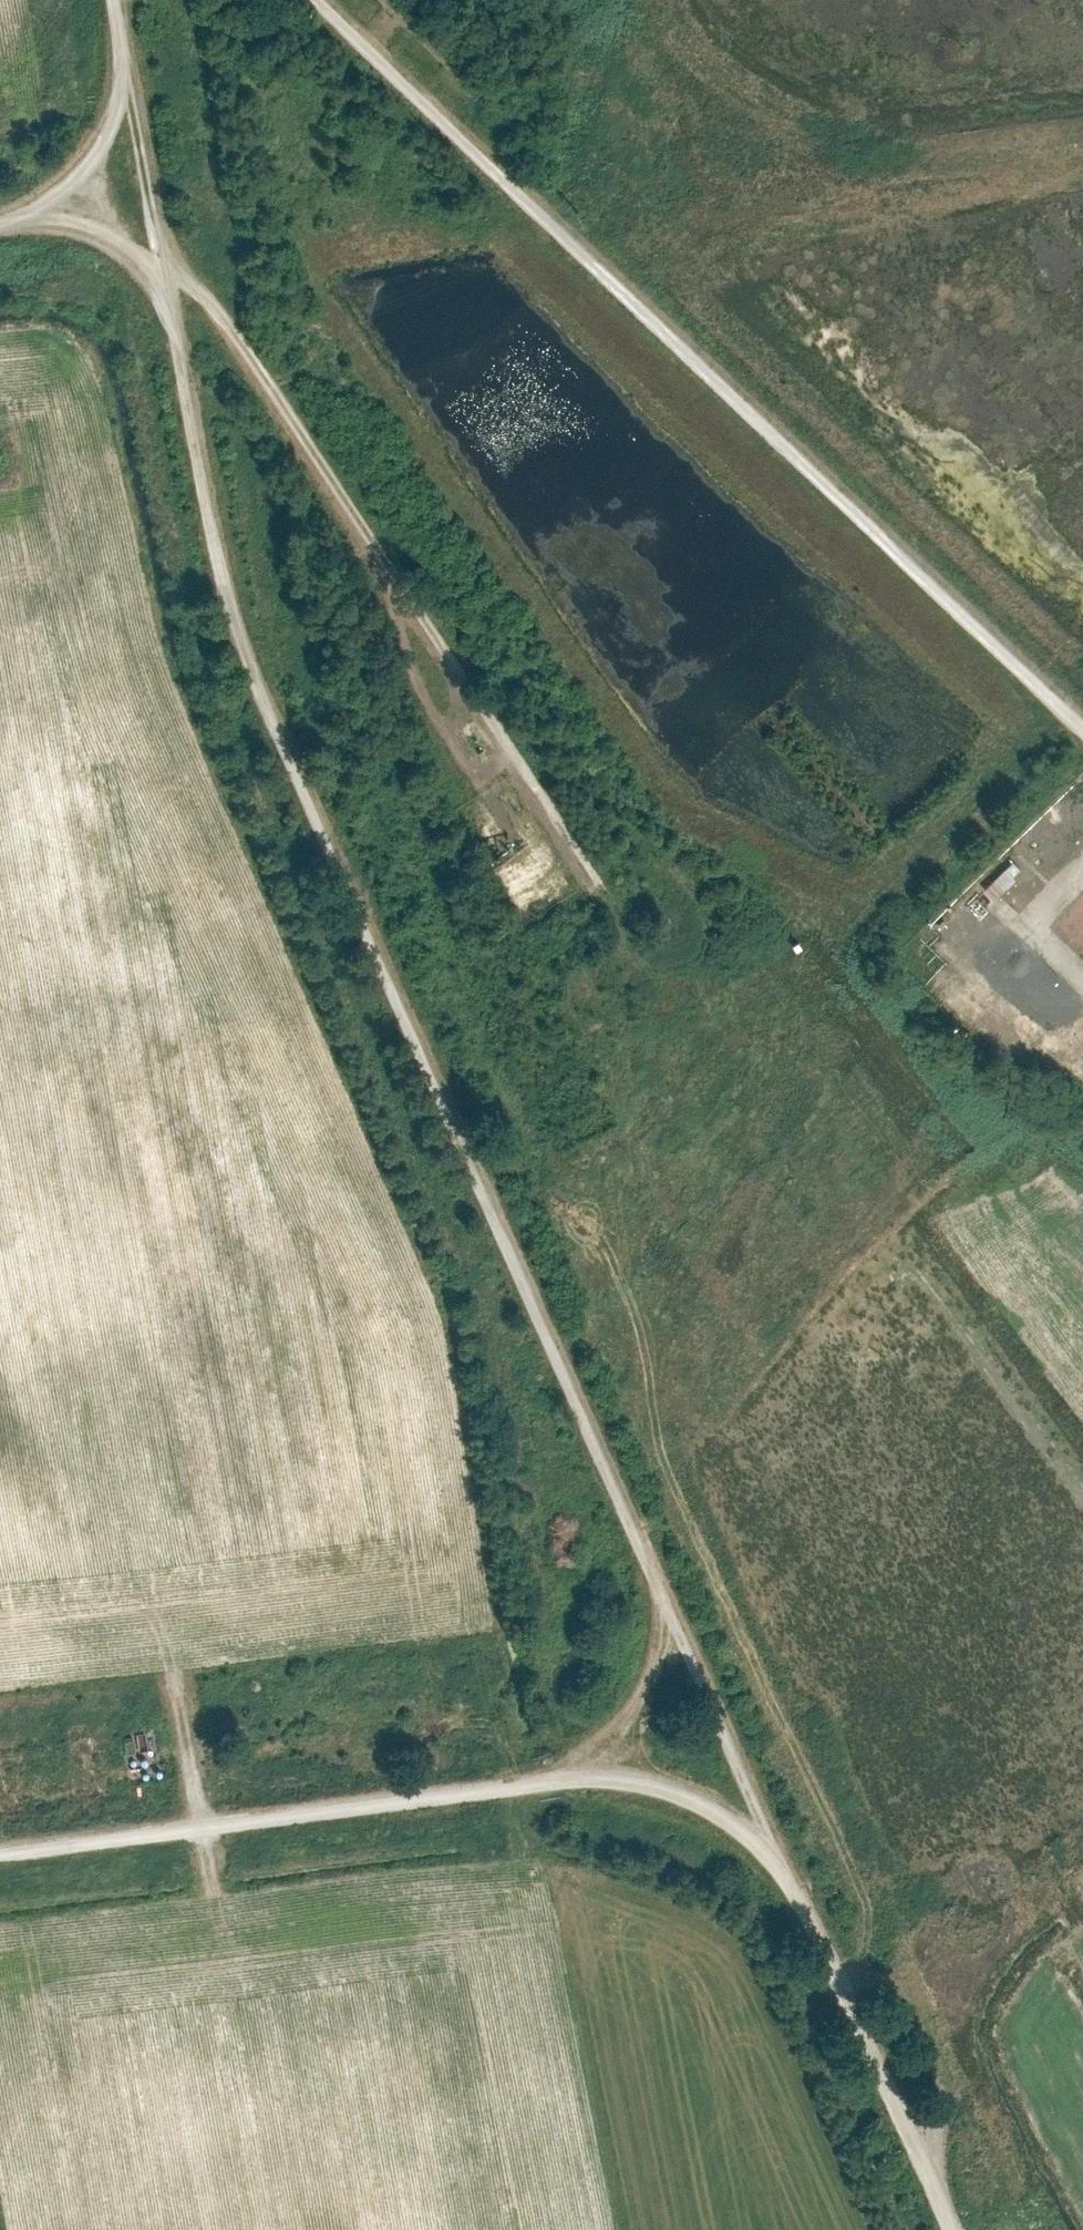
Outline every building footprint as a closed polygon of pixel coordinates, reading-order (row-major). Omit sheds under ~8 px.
[(986,896),(1018,868),(1008,856),(976,884),(986,896)]
